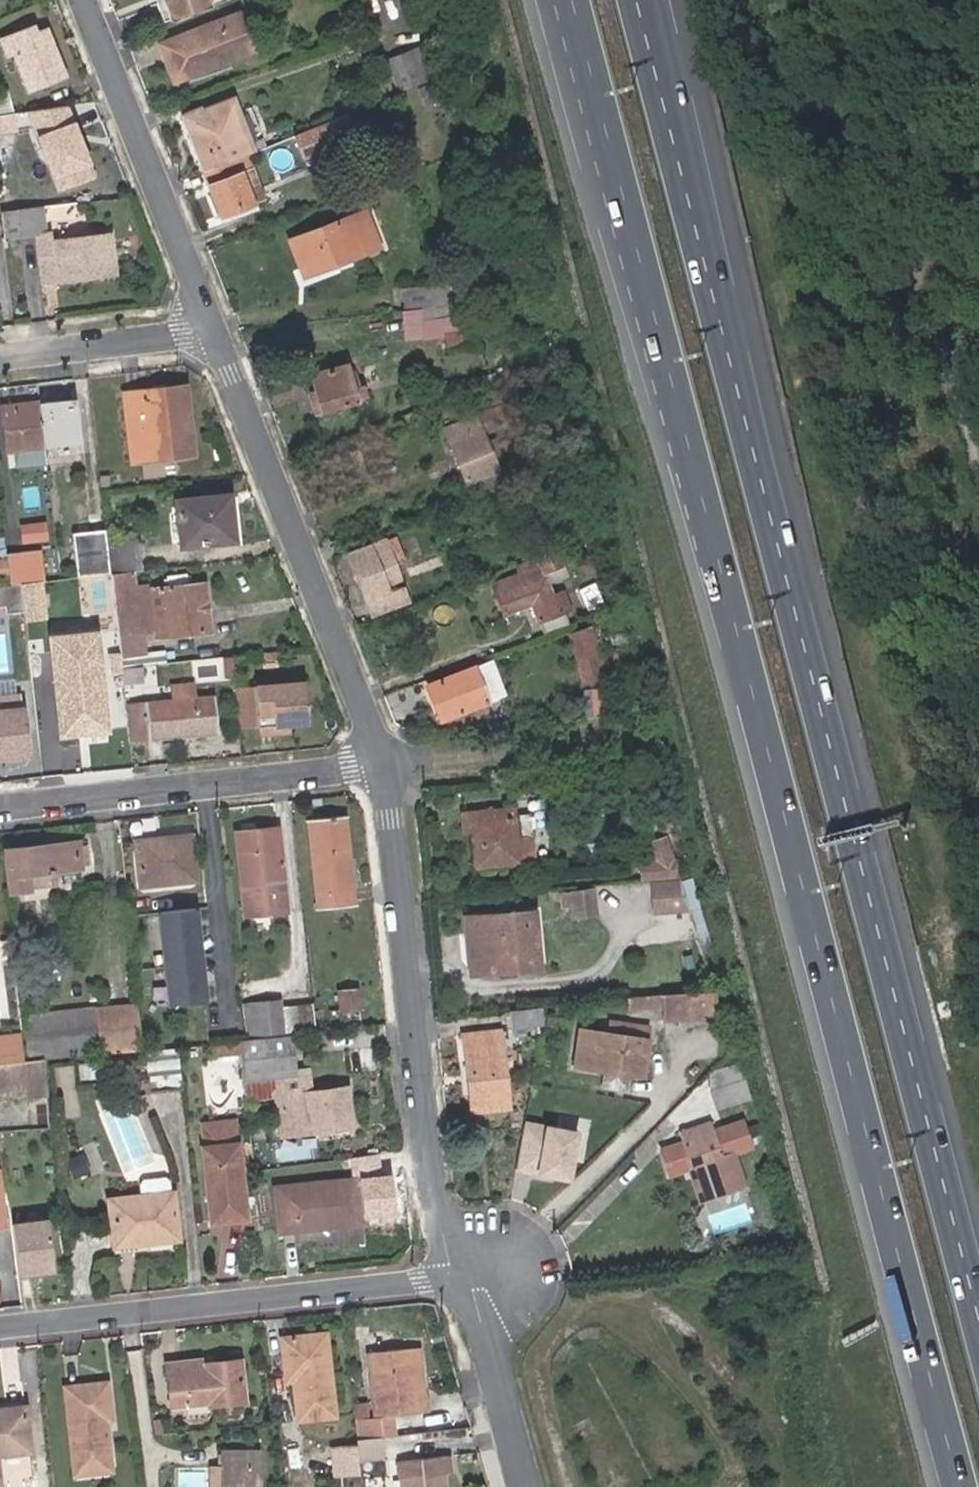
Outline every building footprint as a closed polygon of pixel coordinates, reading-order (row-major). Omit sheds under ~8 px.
[(160,0),(154,0),(162,20),(167,18),(160,0)] [(210,6),(207,0),(160,0),(167,18),(173,21),(176,20),(210,6)] [(254,48),(239,10),(159,43),(173,81),(254,48)] [(34,26),(1,38),(7,54),(15,51),(28,88),(62,75),(45,28),(36,32),(34,26)] [(386,61),(397,89),(433,75),(422,47),(386,61)] [(451,69),(425,80),(433,101),(460,90),(451,69)] [(13,114),(7,89),(0,91),(0,115),(13,114)] [(245,152),(253,149),(233,96),(199,110),(198,106),(179,113),(202,168),(210,165),(219,161),(220,162),(245,152)] [(94,176),(65,106),(29,111),(61,188),(94,176)] [(13,114),(0,115),(0,134),(17,133),(14,113),(13,114)] [(306,153),(355,134),(349,118),(299,138),(306,153)] [(251,167),(245,152),(220,162),(211,166),(221,189),(211,192),(221,214),(251,204),(239,171),(251,167)] [(221,189),(211,166),(202,169),(211,192),(221,189)] [(263,199),(251,167),(239,171),(251,204),(263,199)] [(43,206),(31,207),(35,233),(37,233),(46,232),(43,206)] [(35,233),(31,207),(2,210),(5,237),(35,233)] [(330,257),(333,265),(378,247),(363,211),(289,241),(300,269),(330,257)] [(51,231),(46,232),(37,233),(43,282),(114,273),(109,235),(53,241),(51,231)] [(303,277),(333,265),(330,257),(300,269),(303,277)] [(404,307),(451,300),(450,290),(448,280),(401,287),(404,307)] [(451,300),(455,300),(461,299),(460,289),(450,290),(451,300)] [(420,308),(401,310),(404,333),(404,339),(422,337),(421,320),(420,308)] [(421,320),(422,337),(444,335),(444,333),(473,331),(466,315),(421,320)] [(444,349),(474,346),(473,331),(444,333),(444,335),(444,349)] [(316,394),(319,410),(361,401),(360,393),(352,395),(347,365),(311,373),(316,394)] [(142,398),(141,391),(124,392),(129,434),(190,428),(184,385),(159,388),(160,396),(142,398)] [(159,388),(141,391),(142,398),(160,396),(159,388)] [(313,411),(319,410),(316,394),(309,395),(313,411)] [(74,398),(38,402),(43,444),(59,442),(59,435),(77,434),(74,398)] [(43,444),(38,402),(2,405),(6,448),(43,444)] [(446,425),(468,480),(498,468),(494,458),(509,451),(502,434),(486,440),(476,413),(446,425)] [(78,440),(77,434),(59,435),(59,442),(78,440)] [(180,545),(235,538),(229,494),(175,500),(180,545)] [(348,549),(372,612),(408,598),(400,582),(385,588),(384,581),(398,575),(383,535),(348,549)] [(107,551),(109,572),(137,569),(134,538),(106,541),(107,551)] [(495,594),(502,612),(530,601),(537,619),(562,608),(567,606),(560,589),(549,594),(545,581),(565,573),(556,548),(536,556),(540,565),(491,584),(495,594)] [(74,555),(77,576),(109,572),(107,551),(74,555)] [(23,560),(6,561),(9,583),(20,582),(26,582),(23,560)] [(131,572),(110,574),(119,654),(131,653),(142,652),(140,631),(136,631),(132,588),(131,572)] [(37,580),(26,582),(20,582),(23,610),(24,618),(42,617),(37,580)] [(0,584),(0,605),(4,605),(4,612),(23,610),(20,582),(9,583),(0,584)] [(155,636),(207,630),(203,583),(150,589),(154,629),(155,636)] [(149,586),(132,588),(136,631),(140,631),(154,629),(150,589),(149,586)] [(495,615),(502,612),(495,594),(488,596),(495,615)] [(562,608),(537,619),(541,629),(566,618),(562,608)] [(588,626),(583,628),(598,678),(605,676),(588,626)] [(598,678),(583,628),(569,633),(583,682),(598,678)] [(131,653),(119,654),(120,667),(132,665),(131,653)] [(492,658),(485,660),(493,681),(482,685),(487,700),(506,692),(492,658)] [(440,717),(487,700),(482,685),(493,681),(485,660),(427,683),(440,717)] [(102,668),(68,671),(69,684),(103,680),(102,668)] [(83,717),(106,715),(103,680),(69,684),(52,685),(57,726),(83,724),(83,717)] [(257,727),(288,725),(308,723),(303,680),(253,684),(253,687),(257,724),(257,727)] [(171,687),(172,699),(193,698),(192,685),(171,687)] [(253,687),(236,689),(239,726),(257,724),(253,687)] [(172,699),(131,703),(133,741),(150,739),(149,734),(169,733),(184,732),(184,737),(216,734),(213,696),(193,698),(172,699)] [(0,713),(0,756),(25,755),(20,710),(0,713)] [(107,721),(106,715),(83,717),(83,724),(107,721)] [(289,731),(288,725),(257,727),(258,735),(289,731)] [(512,807),(469,811),(470,827),(475,865),(531,858),(526,813),(512,815),(512,807)] [(470,827),(469,811),(462,812),(464,829),(470,827)] [(341,859),(350,858),(347,815),(308,818),(317,906),(354,903),(353,886),(344,887),(341,859)] [(283,879),(278,824),(236,829),(244,914),(269,912),(266,880),(283,879)] [(138,884),(183,880),(196,879),(192,836),(136,841),(135,841),(135,851),(138,884)] [(664,837),(648,842),(653,858),(638,859),(638,880),(677,876),(672,857),(664,837)] [(49,870),(78,865),(75,842),(5,850),(8,887),(50,883),(49,870)] [(353,886),(350,858),(341,859),(344,887),(353,886)] [(79,880),(78,865),(49,870),(50,883),(79,880)] [(677,876),(649,880),(653,913),(687,909),(679,881),(677,876)] [(690,877),(679,881),(687,909),(690,908),(696,931),(705,929),(690,877)] [(266,880),(269,912),(286,910),(283,879),(266,880)] [(587,890),(561,892),(562,904),(571,903),(572,916),(594,914),(594,904),(589,904),(587,890)] [(163,1002),(205,998),(196,904),(153,908),(163,1002)] [(198,906),(199,926),(219,924),(217,904),(198,906)] [(525,909),(464,914),(466,934),(470,934),(471,956),(479,955),(481,971),(530,967),(525,909)] [(338,1008),(356,1006),(354,987),(336,988),(338,1008)] [(712,1014),(710,987),(671,989),(628,994),(629,1006),(662,1003),(662,1016),(712,1014)] [(282,1000),(241,1005),(244,1036),(286,1031),(284,1017),(283,1008),(282,1000)] [(538,1003),(510,1006),(512,1024),(540,1020),(538,1003)] [(283,1008),(284,1017),(312,1014),(311,1005),(283,1008)] [(99,1050),(138,1046),(134,1006),(95,1009),(99,1050)] [(95,1009),(18,1016),(20,1034),(23,1060),(42,1058),(99,1051),(99,1050),(95,1009)] [(286,1031),(287,1031),(313,1028),(312,1014),(284,1017),(286,1031)] [(578,1027),(572,1064),(640,1076),(647,1038),(655,1040),(658,1026),(611,1017),(609,1033),(578,1027)] [(463,1032),(470,1107),(507,1103),(499,1028),(463,1032)] [(241,1036),(239,1037),(243,1076),(272,1074),(292,1072),(292,1071),(287,1031),(286,1031),(244,1036),(241,1036)] [(0,1037),(0,1063),(23,1060),(20,1034),(0,1037)] [(176,1043),(142,1047),(147,1089),(180,1083),(176,1043)] [(0,1065),(0,1081),(26,1078),(27,1085),(28,1097),(44,1095),(40,1061),(24,1062),(0,1065)] [(106,1061),(76,1064),(78,1080),(107,1077),(106,1061)] [(716,1070),(713,1097),(747,1100),(749,1073),(716,1070)] [(292,1072),(272,1074),(275,1096),(305,1092),(302,1071),(292,1072)] [(272,1074),(243,1076),(245,1100),(275,1096),(272,1074)] [(0,1081),(0,1089),(27,1085),(26,1078),(0,1081)] [(323,1128),(336,1127),(349,1125),(345,1087),(305,1092),(275,1096),(280,1134),(309,1130),(323,1128)] [(204,1144),(200,1145),(208,1219),(243,1215),(236,1140),(233,1118),(201,1122),(204,1144)] [(578,1131),(523,1121),(515,1171),(569,1181),(578,1131)] [(707,1121),(677,1131),(688,1166),(702,1162),(713,1196),(747,1185),(734,1148),(719,1153),(713,1137),(707,1121)] [(729,1133),(713,1137),(719,1153),(734,1148),(729,1133)] [(688,1166),(700,1201),(713,1196),(702,1162),(688,1166)] [(391,1173),(357,1176),(362,1218),(396,1214),(391,1173)] [(276,1228),(362,1218),(357,1176),(271,1185),(276,1228)] [(110,1185),(111,1196),(140,1194),(138,1182),(135,1179),(113,1181),(110,1185)] [(108,1197),(112,1243),(149,1240),(148,1233),(156,1233),(157,1240),(177,1238),(173,1190),(140,1194),(108,1197)] [(46,1214),(9,1217),(12,1271),(49,1268),(46,1214)] [(149,1240),(112,1243),(113,1252),(178,1246),(177,1238),(157,1240),(156,1233),(148,1233),(149,1240)] [(291,1371),(291,1381),(295,1420),(335,1417),(328,1342),(327,1332),(282,1336),(285,1371),(291,1371)] [(415,1390),(411,1342),(393,1344),(368,1348),(374,1408),(374,1411),(425,1407),(423,1389),(415,1390)] [(419,1342),(411,1342),(415,1390),(423,1389),(419,1342)] [(199,1357),(164,1361),(168,1402),(207,1398),(206,1403),(241,1399),(237,1358),(199,1362),(199,1357)] [(71,1467),(109,1463),(105,1420),(109,1420),(109,1415),(106,1382),(63,1387),(69,1439),(71,1467)] [(1,1409),(26,1407),(25,1401),(1,1402),(1,1409)] [(30,1452),(26,1407),(1,1409),(0,1410),(0,1456),(30,1452)] [(374,1408),(355,1410),(357,1430),(426,1424),(425,1407),(374,1411),(374,1408)] [(418,1428),(355,1434),(356,1442),(358,1461),(367,1459),(367,1453),(372,1452),(372,1445),(399,1442),(399,1437),(416,1435),(418,1428)] [(356,1442),(330,1445),(334,1473),(359,1471),(358,1461),(356,1442)] [(444,1463),(452,1461),(450,1444),(398,1452),(403,1486),(448,1486),(444,1463)] [(223,1449),(222,1468),(222,1486),(257,1486),(258,1450),(223,1449)] [(110,1472),(109,1463),(71,1467),(72,1477),(110,1472)] [(210,1467),(209,1486),(222,1486),(222,1468),(210,1467)]
